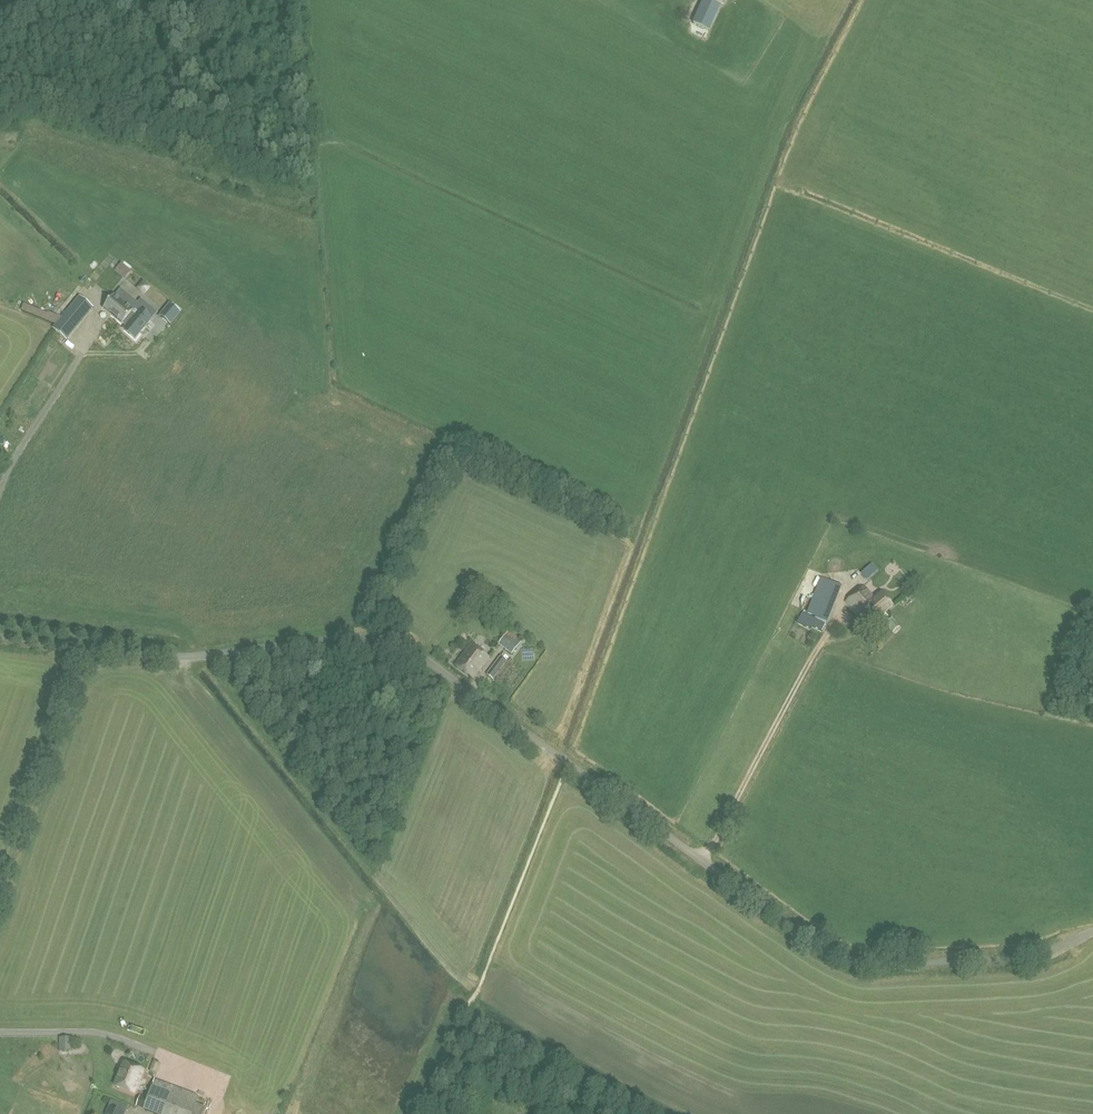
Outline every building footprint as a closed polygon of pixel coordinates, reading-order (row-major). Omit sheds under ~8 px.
[(693,23),(709,31),(721,7),(706,0),(704,0),(693,23)] [(132,276),(123,286),(136,298),(145,288),(132,276)] [(114,295),(104,308),(122,324),(123,323),(127,326),(124,329),(135,339),(157,313),(141,300),(138,304),(121,289),(115,296),(114,295)] [(163,297),(154,307),(167,318),(176,308),(163,297)] [(54,329),(66,339),(92,308),(80,298),(54,329)] [(893,577),(902,569),(896,562),(886,571),(893,577)] [(819,595),(824,597),(816,612),(827,618),(839,589),(825,581),(819,595)] [(893,607),(882,594),(875,600),(864,587),(846,602),(868,627),(893,607)] [(802,612),(797,623),(811,629),(812,626),(823,631),(827,624),(802,612)] [(893,619),(885,625),(893,633),(900,627),(893,619)] [(498,644),(510,657),(521,643),(507,633),(498,644)] [(455,665),(473,679),(489,657),(471,644),(455,665)] [(493,679),(507,660),(501,656),(487,675),(493,679)] [(148,1074),(162,1079),(166,1067),(153,1062),(148,1074)] [(143,1070),(124,1063),(116,1086),(134,1093),(143,1070)] [(145,1083),(144,1087),(136,1106),(156,1113),(191,1113),(199,1095),(148,1076),(145,1083)]
